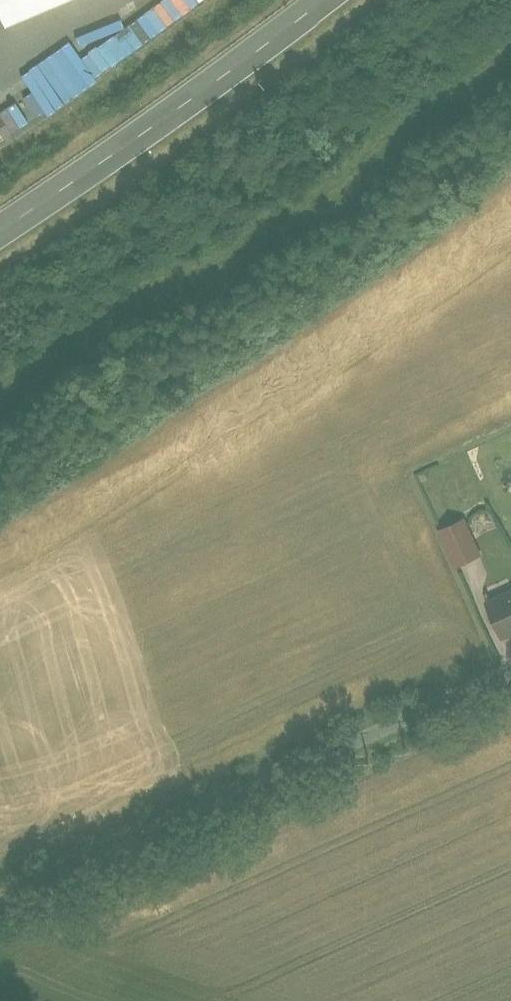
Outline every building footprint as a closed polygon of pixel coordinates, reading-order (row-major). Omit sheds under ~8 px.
[(13,22),(65,0),(4,0),(13,22)] [(70,43),(19,74),(31,93),(24,97),(35,115),(169,34),(154,10),(78,56),(70,43)] [(501,464),(510,461),(510,444),(496,450),(501,464)] [(438,528),(453,563),(482,550),(467,516),(438,528)] [(481,596),(499,637),(510,631),(510,583),(481,596)]
